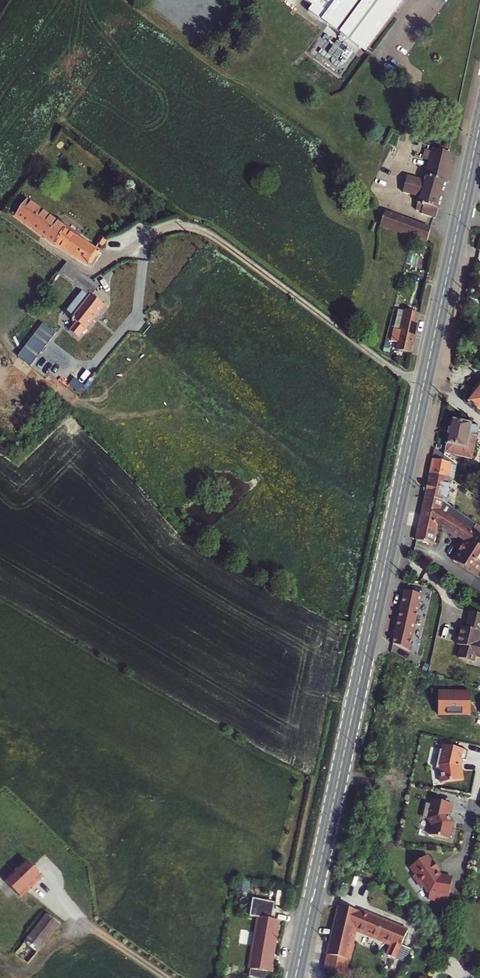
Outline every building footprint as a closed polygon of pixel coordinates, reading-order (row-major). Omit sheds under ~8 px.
[(327,25),(331,20),(326,16),(338,0),(304,0),(311,6),(307,11),(327,25)] [(326,16),(331,20),(327,25),(359,49),(363,43),(368,47),(403,0),(338,0),(326,16)] [(449,155),(432,151),(424,183),(407,179),(404,195),(420,199),(417,212),(422,213),(422,215),(435,221),(450,163),(447,162),(449,155)] [(65,228),(27,201),(15,217),(53,244),(54,243),(86,264),(87,263),(89,264),(97,252),(95,251),(95,250),(64,229),(65,228)] [(401,218),(389,214),(384,228),(396,232),(401,218)] [(433,229),(401,218),(396,232),(415,239),(430,244),(433,229)] [(83,292),(90,297),(91,296),(97,288),(66,265),(59,275),(83,292)] [(73,320),(90,297),(83,292),(66,315),(73,320)] [(91,296),(90,297),(73,320),(87,330),(104,306),(91,296)] [(412,346),(416,328),(403,324),(400,337),(395,336),(393,342),(399,343),(412,346)] [(19,357),(30,365),(54,333),(44,325),(19,357)] [(396,355),(409,358),(412,346),(399,343),(398,350),(396,355)] [(476,389),(479,391),(475,396),(468,404),(479,413),(479,383),(476,389)] [(444,453),(468,458),(473,459),(479,427),(451,421),(444,453)] [(452,464),(452,461),(435,449),(433,460),(452,464)] [(449,478),(452,464),(433,460),(430,474),(449,478)] [(443,502),(449,478),(430,474),(425,498),(443,502)] [(422,511),(441,515),(442,511),(443,502),(425,498),(422,511)] [(434,545),(439,524),(441,515),(422,511),(415,541),(434,545)] [(441,515),(455,525),(458,521),(442,511),(441,515)] [(451,532),(455,525),(441,515),(439,524),(451,532)] [(479,542),(479,536),(458,521),(455,525),(479,542)] [(461,540),(479,553),(479,542),(455,525),(451,532),(461,539),(461,540)] [(451,554),(458,558),(455,562),(472,573),(479,561),(479,553),(461,540),(451,554)] [(423,596),(404,591),(393,644),(410,653),(413,640),(423,596)] [(475,660),(477,653),(479,654),(479,611),(473,609),(469,626),(464,624),(459,642),(464,643),(460,655),(475,660)] [(413,640),(410,653),(423,659),(426,645),(413,640)] [(440,781),(466,780),(465,746),(439,747),(440,781)] [(420,829),(430,835),(438,840),(449,839),(454,825),(449,817),(452,804),(432,801),(425,812),(427,820),(420,819),(420,829)] [(427,855),(411,866),(418,875),(413,878),(420,889),(424,887),(429,894),(429,901),(448,905),(452,878),(442,876),(427,855)] [(24,860),(4,882),(21,899),(42,876),(24,860)] [(256,914),(259,901),(253,900),(250,915),(256,916),(256,914)] [(273,916),(275,903),(259,901),(256,914),(273,916)] [(352,975),(354,968),(347,966),(356,929),(356,926),(363,929),(362,931),(387,942),(388,941),(393,942),(392,945),(387,955),(394,958),(407,931),(388,922),(339,907),(325,967),(336,977),(351,977),(352,975)] [(53,908),(48,914),(61,925),(66,918),(53,908)] [(33,933),(15,955),(28,965),(61,925),(48,914),(33,933)] [(256,916),(259,916),(249,977),(252,977),(269,977),(270,972),(272,972),(273,968),(272,968),(279,921),(272,920),(273,916),(256,914),(256,916)]
